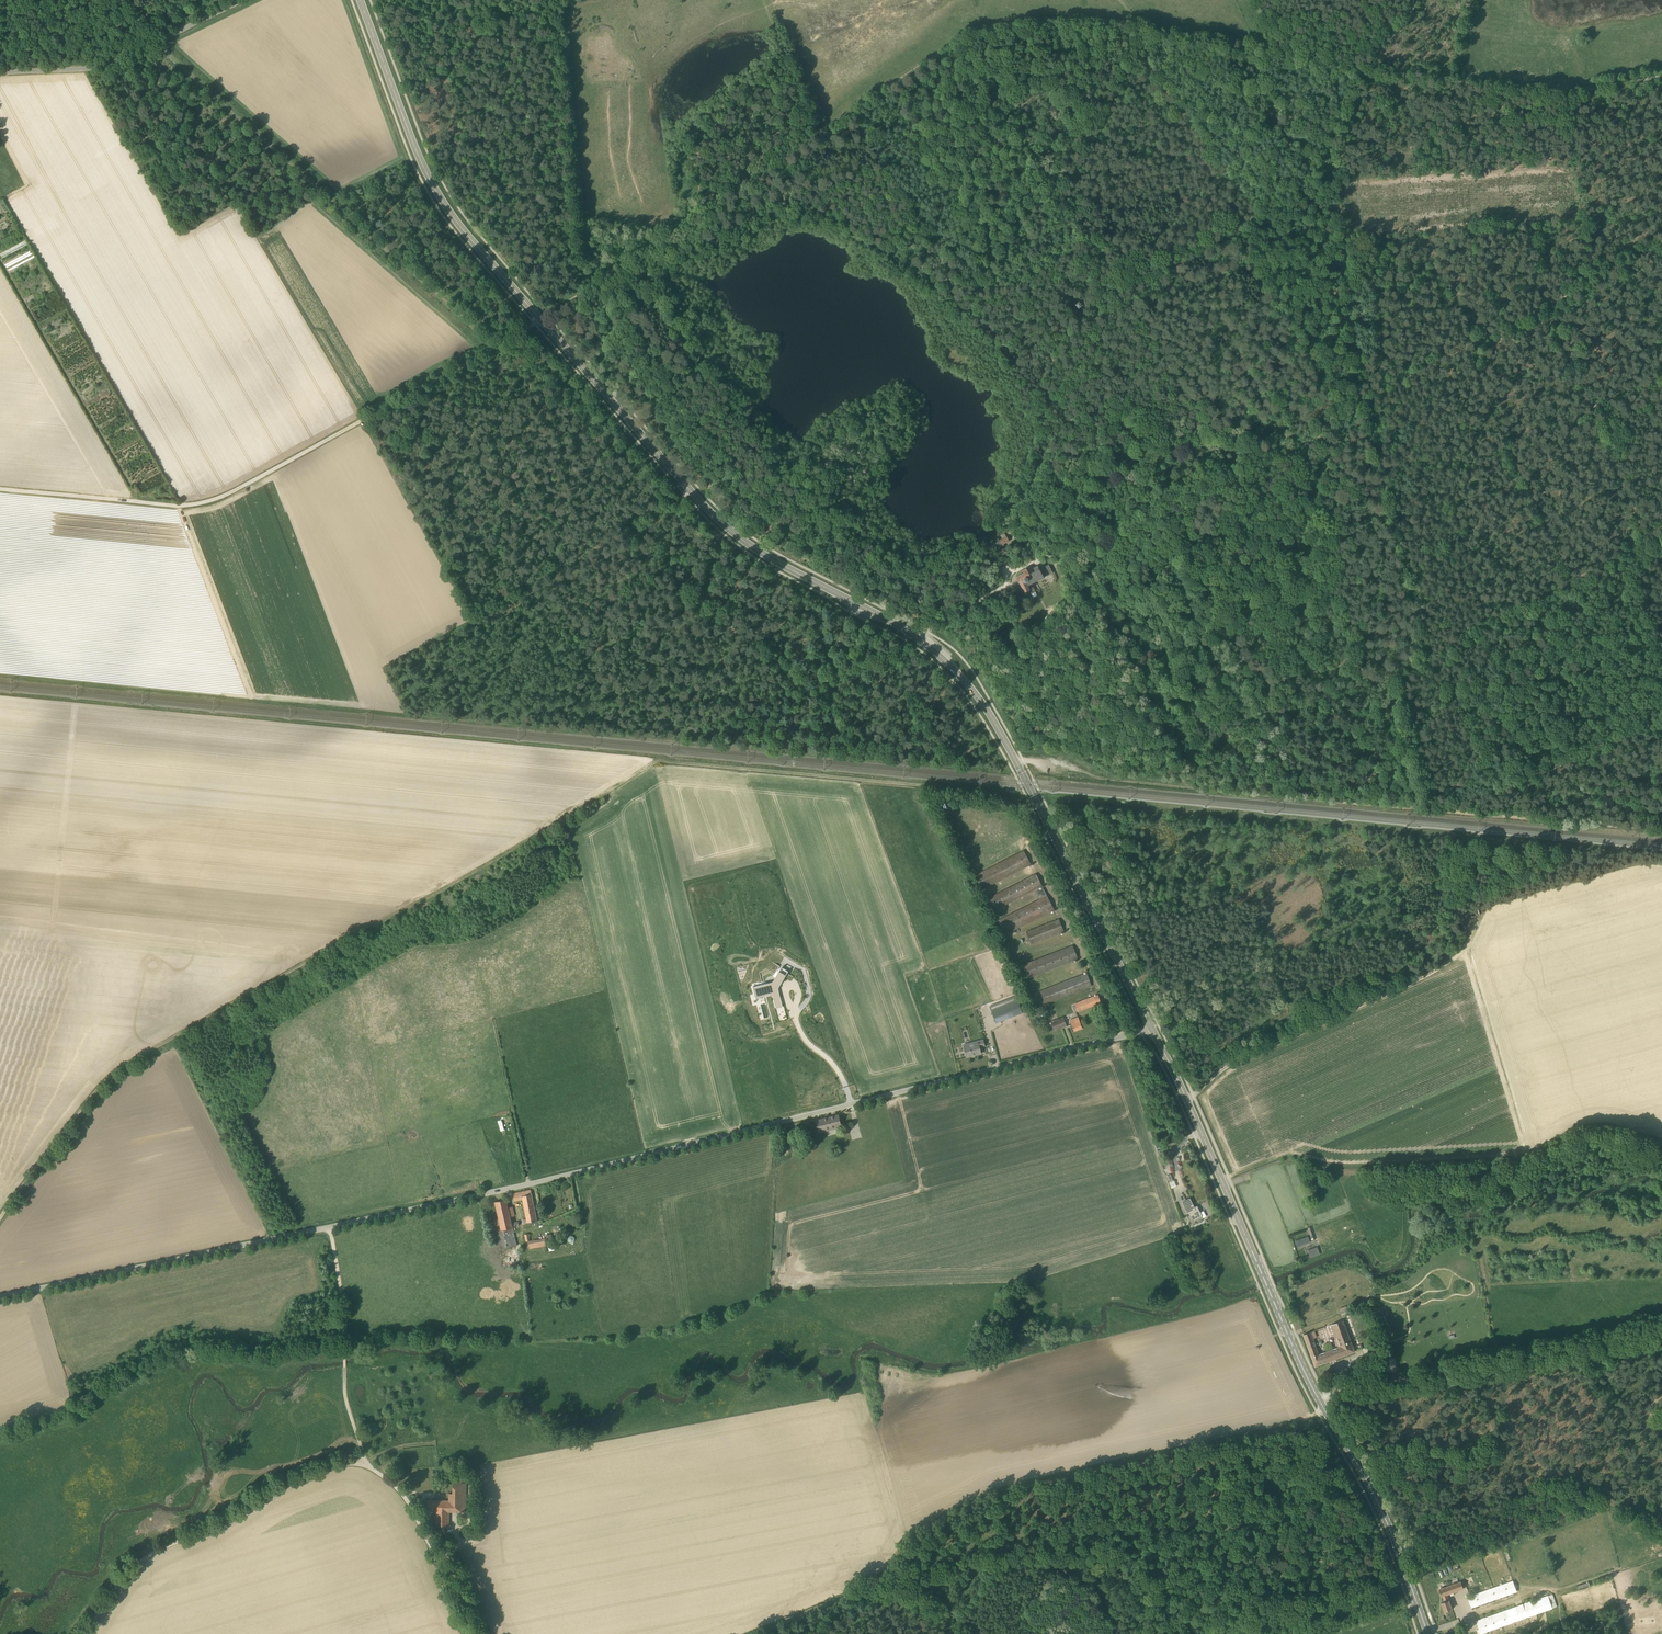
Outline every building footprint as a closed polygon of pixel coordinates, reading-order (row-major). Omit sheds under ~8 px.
[(993,541),(999,551),(1004,548),(1003,546),(1004,545),(1004,544),(1009,541),(1006,536),(999,540),(998,538),(993,541)] [(1063,547),(1060,543),(1060,542),(1048,548),(1051,555),(1063,548),(1063,547)] [(1035,571),(1029,574),(1027,568),(1020,571),(1022,574),(1016,576),(1019,582),(1026,596),(1035,591),(1031,583),(1044,577),(1043,577),(1052,573),(1049,565),(1040,570),(1037,565),(1033,567),(1035,571)] [(982,889),(1026,867),(1031,864),(1024,850),(975,875),(982,889)] [(993,910),(1037,888),(1042,886),(1036,874),(987,899),(993,910)] [(1005,934),(1049,912),(1054,909),(1043,888),(1036,892),(1039,899),(998,920),(1005,934)] [(1031,944),(1059,933),(1064,931),(1059,919),(1026,932),(1031,944)] [(1010,955),(1015,953),(1011,944),(1006,946),(1010,955)] [(1021,981),(1073,961),(1078,959),(1073,945),(1016,968),(1021,981)] [(756,991),(754,992),(755,994),(754,994),(756,998),(758,998),(758,997),(764,996),(763,994),(763,992),(766,991),(767,993),(767,995),(775,993),(776,992),(779,986),(779,987),(780,985),(787,973),(780,969),(777,975),(774,980),(773,981),(772,982),(771,982),(759,985),(759,986),(760,989),(760,990),(755,991),(756,991)] [(1035,1008),(1092,986),(1087,973),(1029,995),(1035,1008)] [(779,993),(773,995),(774,999),(776,1008),(782,1006),(782,1007),(783,1007),(780,997),(779,993)] [(1098,995),(1093,997),(1074,1004),(1077,1012),(1101,1003),(1098,995)] [(996,1023),(1023,1012),(1018,1000),(1005,1006),(1003,1001),(989,1006),(996,1023)] [(1074,1031),(1083,1028),(1078,1016),(1070,1020),(1074,1031)] [(1063,1017),(1059,1018),(1050,1021),(1054,1031),(1067,1026),(1063,1017)] [(966,1057),(981,1054),(980,1047),(985,1046),(983,1040),(971,1042),(972,1045),(964,1047),(966,1057)] [(819,1131),(841,1126),(839,1115),(816,1121),(819,1131)] [(532,1194),(531,1190),(513,1194),(514,1201),(523,1200),(527,1219),(528,1222),(537,1221),(532,1194)] [(508,1208),(507,1199),(495,1202),(499,1219),(493,1220),(500,1249),(517,1245),(513,1227),(519,1226),(518,1221),(516,1222),(512,1223),(511,1217),(515,1216),(514,1212),(510,1213),(508,1208)] [(1195,1210),(1190,1199),(1182,1202),(1188,1213),(1189,1213),(1193,1221),(1202,1217),(1198,1209),(1195,1210)] [(548,1244),(554,1243),(551,1234),(545,1235),(548,1244)] [(1297,1246),(1310,1242),(1308,1237),(1295,1242),(1297,1246)] [(529,1249),(546,1246),(545,1238),(528,1241),(529,1249)] [(1308,1250),(1310,1257),(1320,1254),(1317,1247),(1308,1250)] [(1333,1324),(1341,1346),(1319,1354),(1311,1332),(1304,1334),(1315,1366),(1355,1352),(1343,1320),(1333,1324)] [(1368,1360),(1376,1357),(1373,1350),(1366,1353),(1368,1360)] [(462,1483),(462,1479),(453,1478),(453,1483),(452,1483),(453,1483),(453,1493),(449,1493),(449,1501),(427,1500),(427,1511),(437,1511),(436,1526),(449,1526),(449,1512),(466,1512),(466,1483),(462,1483)] [(1472,1608),(1517,1592),(1513,1581),(1468,1597),(1472,1608)] [(1449,1599),(1448,1595),(1464,1589),(1461,1582),(1440,1589),(1442,1596),(1443,1596),(1445,1602),(1442,1603),(1443,1607),(1444,1610),(1445,1611),(1453,1608),(1450,1599),(1449,1599)] [(1557,1606),(1553,1594),(1548,1596),(1548,1595),(1476,1620),(1481,1633),(1553,1608),(1557,1606)]
